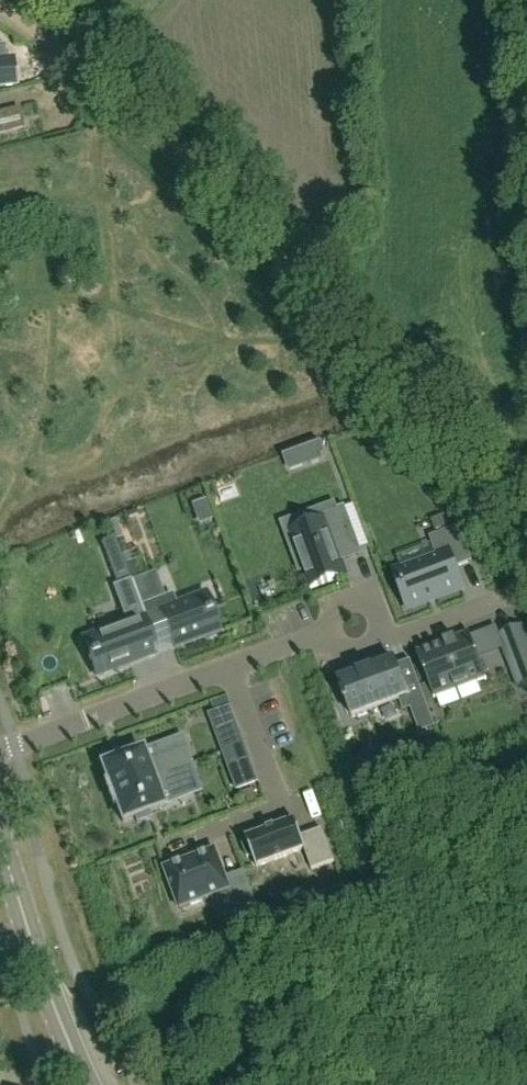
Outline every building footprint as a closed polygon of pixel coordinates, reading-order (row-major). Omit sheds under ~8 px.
[(12,119),(11,112),(0,115),(0,122),(12,119)] [(326,454),(321,442),(284,456),(284,457),(299,451),(303,463),(322,456),(326,454)] [(361,551),(345,506),(322,515),(324,520),(290,532),(311,589),(346,575),(340,558),(361,551)] [(462,590),(454,569),(471,562),(466,547),(454,530),(431,538),(438,556),(397,571),(405,593),(403,593),(409,609),(462,590)] [(96,677),(153,656),(137,615),(142,613),(130,581),(113,587),(126,623),(95,635),(97,640),(84,645),(96,677)] [(157,602),(150,582),(134,588),(141,608),(157,602)] [(220,631),(207,598),(193,604),(191,599),(160,611),(174,649),(220,631)] [(524,627),(498,637),(518,688),(526,685),(526,636),(524,627)] [(486,679),(469,634),(417,653),(434,699),(486,679)] [(408,697),(395,662),(339,682),(344,695),(342,696),(345,705),(347,705),(352,718),(408,697)] [(219,736),(225,752),(246,745),(240,728),(219,736)] [(251,758),(246,745),(225,752),(230,766),(251,758)] [(111,795),(194,764),(188,747),(149,762),(144,750),(128,756),(126,750),(112,755),(114,761),(103,765),(110,783),(107,784),(111,795)] [(165,807),(161,795),(200,780),(194,764),(111,795),(115,805),(117,804),(124,822),(135,818),(137,824),(151,818),(149,813),(165,807)] [(334,863),(322,830),(302,837),(295,821),(246,839),(248,843),(243,845),(248,859),(253,857),(257,868),(305,850),(312,871),(334,863)] [(225,878),(215,851),(165,869),(180,910),(230,891),(238,914),(257,907),(244,871),(225,878)] [(324,881),(352,873),(349,865),(321,872),(324,881)]
